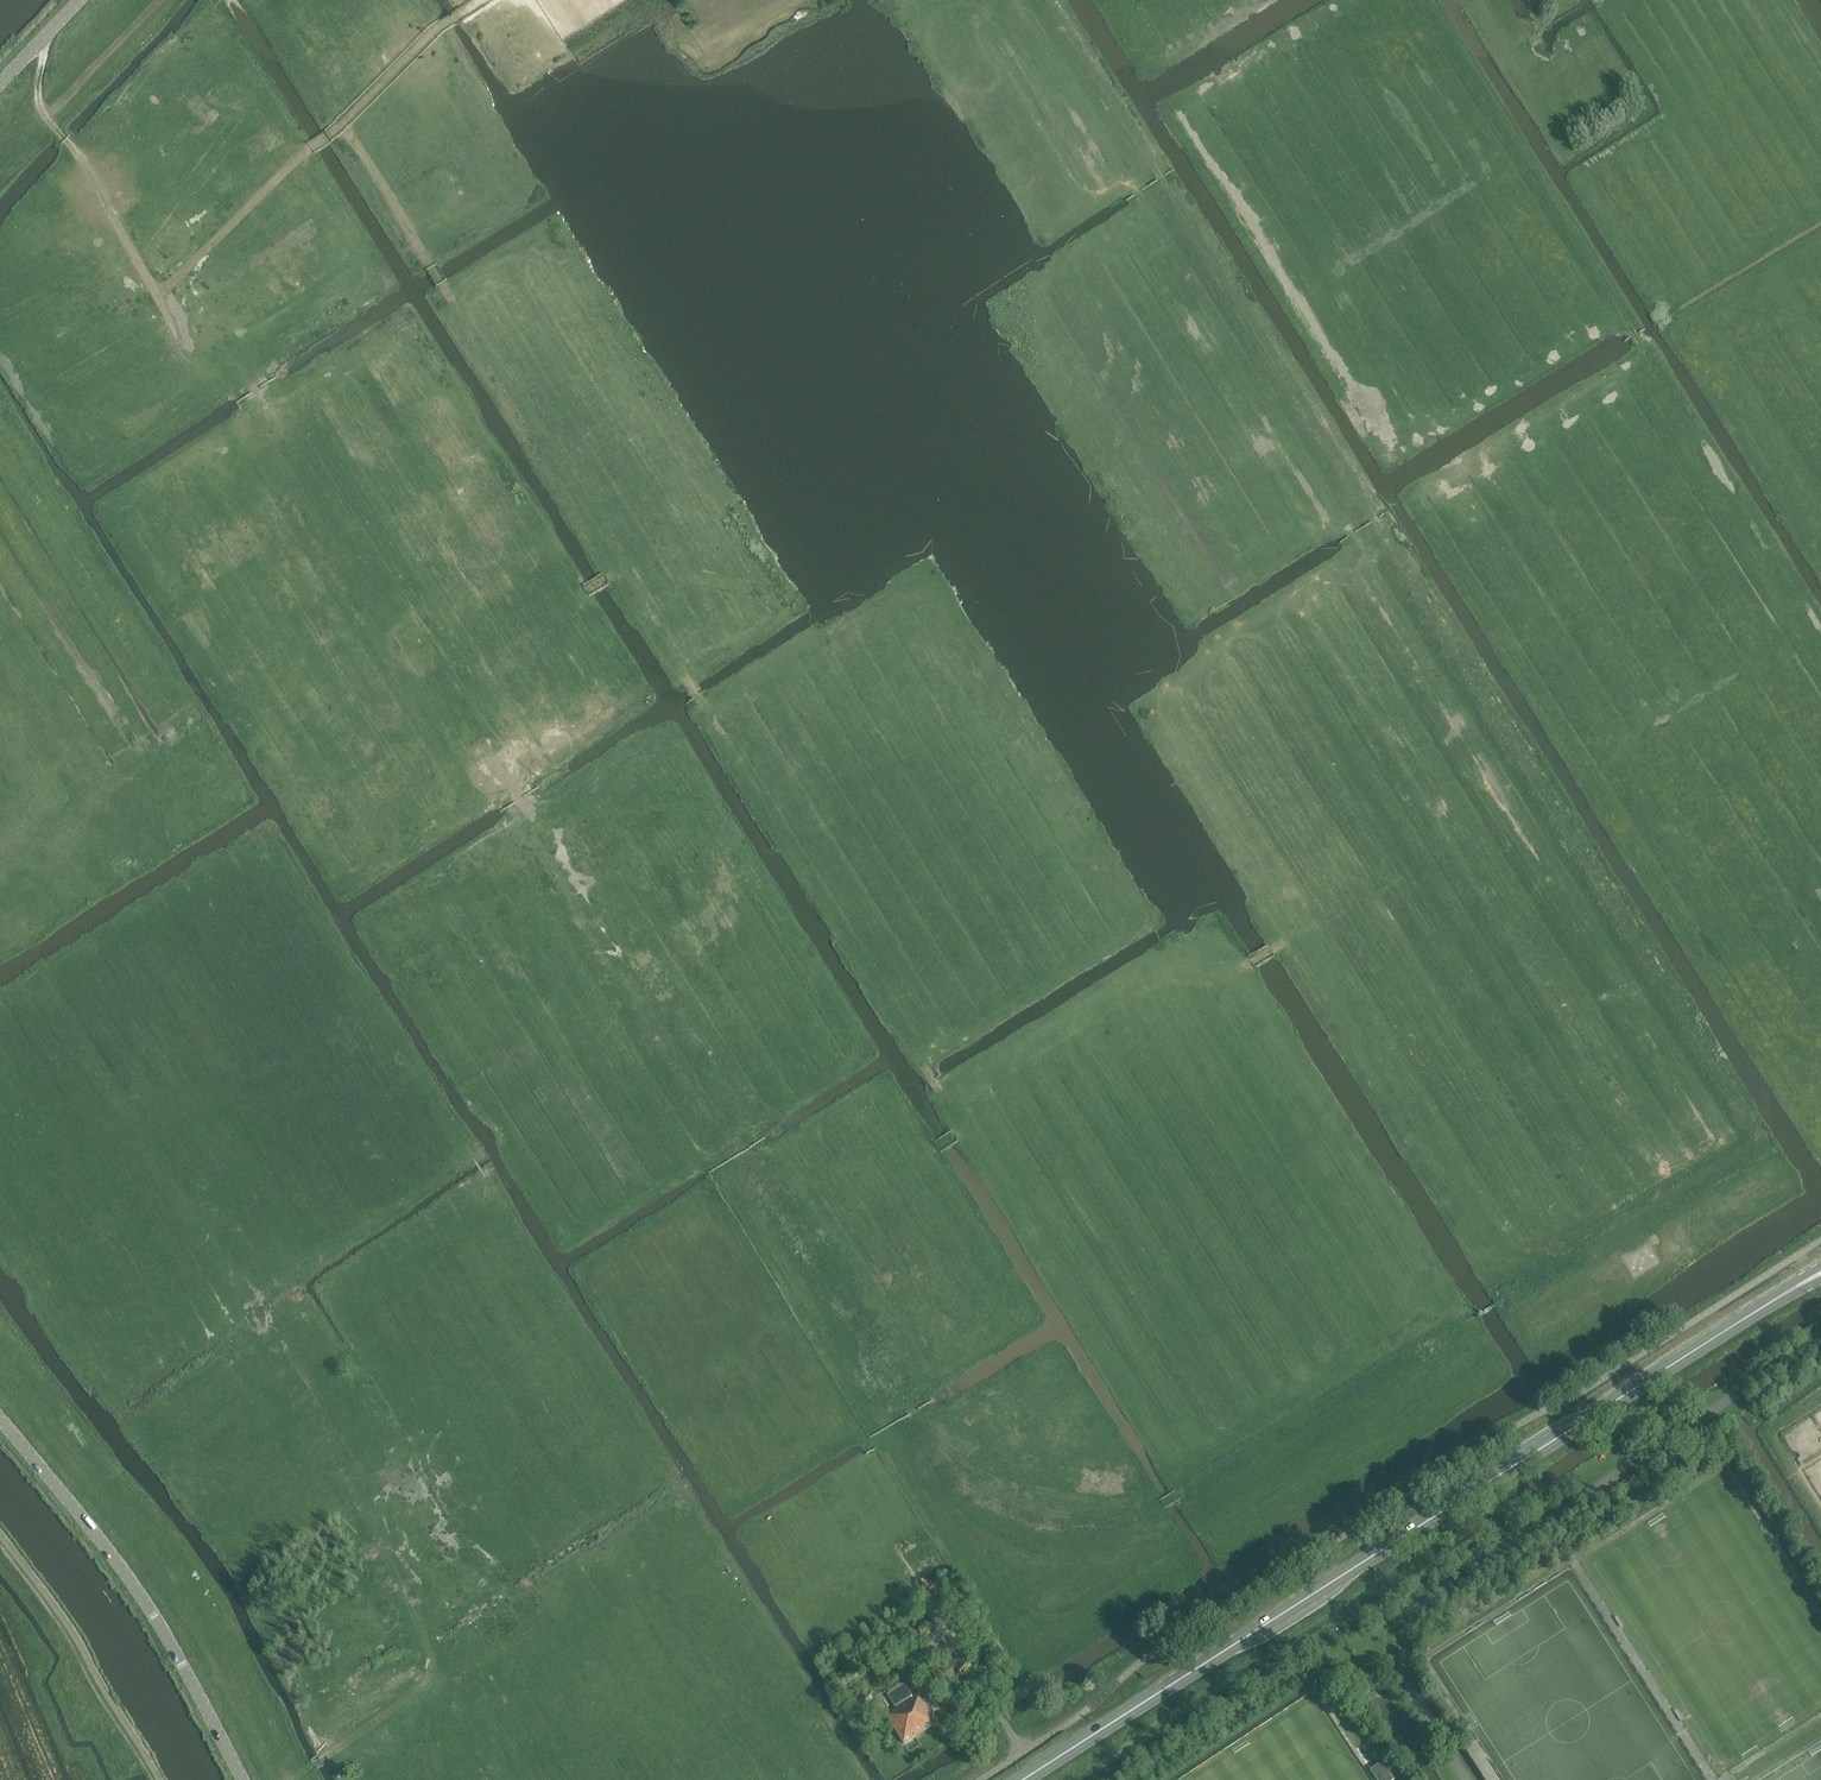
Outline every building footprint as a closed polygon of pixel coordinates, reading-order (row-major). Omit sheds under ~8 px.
[(594,590),(608,583),(604,574),(589,581),(594,590)] [(960,1627),(963,1632),(968,1628),(966,1624),(960,1627)] [(968,1628),(963,1632),(960,1633),(965,1640),(973,1635),(968,1628)] [(913,1697),(906,1686),(879,1702),(886,1714),(904,1743),(937,1723),(925,1703),(923,1704),(917,1695),(913,1697)] [(1370,1769),(1377,1779),(1394,1779),(1395,1779),(1383,1761),(1370,1769)]
